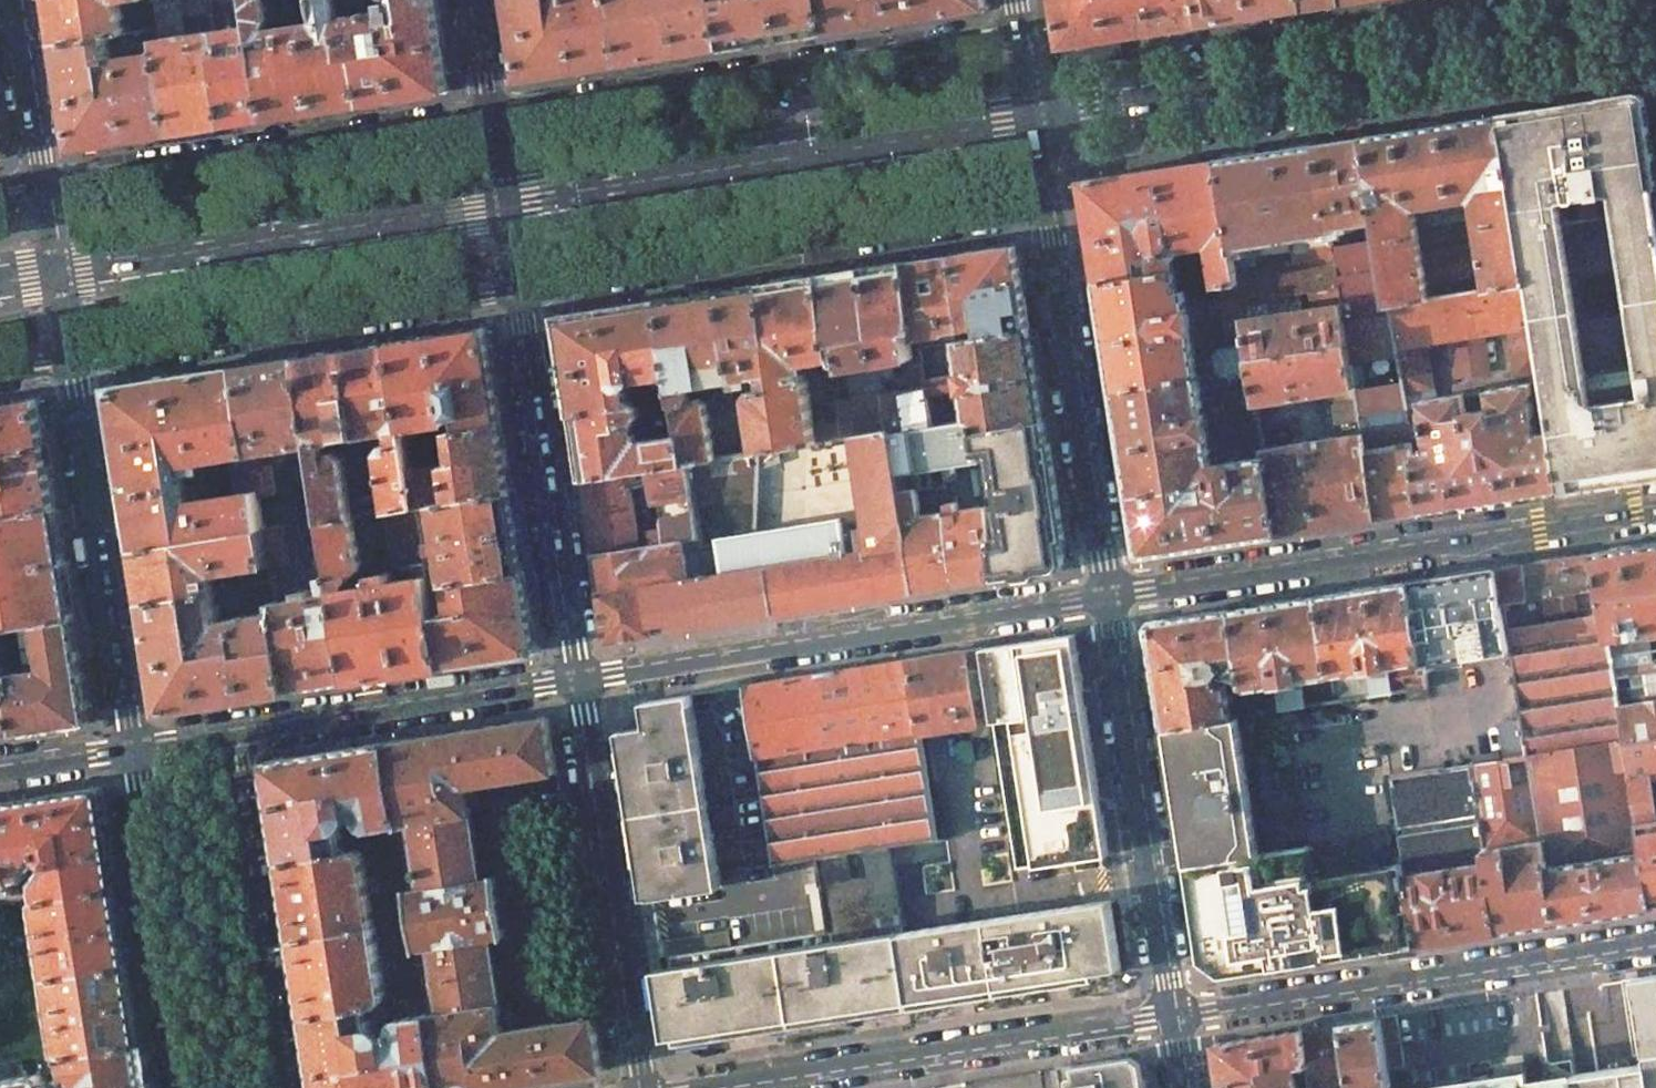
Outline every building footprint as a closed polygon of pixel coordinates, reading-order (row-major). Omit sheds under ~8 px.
[(60,43),(109,35),(132,32),(131,26),(125,26),(121,0),(122,0),(53,0),(60,43)] [(157,28),(160,52),(173,133),(217,126),(217,127),(230,125),(230,124),(219,55),(213,24),(207,26),(208,32),(184,36),(181,17),(211,12),(209,0),(152,0),(157,28)] [(335,0),(316,0),(319,20),(269,27),(274,20),(271,0),(251,0),(255,25),(271,117),(316,110),(316,111),(338,108),(338,107),(366,102),(359,57),(344,59),(338,17),(335,0)] [(398,8),(392,9),(390,0),(386,0),(379,1),(380,11),(338,17),(344,59),(359,57),(366,102),(380,100),(380,101),(403,98),(402,97),(450,89),(436,0),(396,0),(398,8)] [(567,72),(568,72),(580,70),(624,63),(614,0),(510,0),(522,79),(567,72)] [(624,63),(725,46),(718,0),(614,0),(624,63)] [(725,46),(828,30),(823,0),(718,0),(725,46)] [(828,30),(893,20),(893,21),(987,5),(986,0),(823,0),(828,30)] [(1060,47),(1140,35),(1140,36),(1154,33),(1203,25),(1199,0),(1053,0),(1060,47)] [(1203,25),(1303,9),(1302,0),(1199,0),(1203,25)] [(1303,9),(1341,3),(1341,0),(1302,0),(1303,9)] [(226,54),(219,55),(230,124),(271,117),(255,25),(222,30),(226,54)] [(60,43),(58,43),(75,149),(132,140),(132,139),(173,133),(160,52),(113,57),(109,35),(60,43)] [(1655,187),(1655,167),(1645,97),(1640,93),(1581,102),(1581,101),(1501,115),(1529,281),(1530,282),(1563,490),(1564,490),(1655,476),(1655,196),(1655,187)] [(1388,288),(1391,304),(1431,298),(1428,282),(1486,272),(1489,288),(1529,281),(1501,115),(1442,124),(1441,122),(1423,125),(1423,127),(1364,136),(1377,220),(1381,239),(1388,288)] [(1364,136),(1318,144),(1330,226),(1344,225),(1344,229),(1351,228),(1351,224),(1377,220),(1364,136)] [(1242,302),(1340,287),(1333,245),(1330,226),(1318,144),(1219,159),(1238,283),(1242,302)] [(1081,180),(1095,282),(1173,270),(1175,258),(1182,249),(1183,255),(1188,255),(1188,248),(1196,247),(1197,253),(1203,252),(1202,246),(1209,245),(1215,286),(1221,285),(1238,283),(1219,159),(1081,180)] [(1381,239),(1333,245),(1340,287),(1342,294),(1388,288),(1381,239)] [(978,250),(953,254),(964,328),(982,326),(983,336),(1030,329),(1017,244),(990,248),(990,247),(977,249),(978,250)] [(953,254),(906,261),(916,328),(917,337),(951,333),(950,330),(959,329),(960,340),(966,339),(965,331),(964,328),(953,254)] [(906,261),(864,268),(880,363),(913,358),(909,329),(916,328),(906,261)] [(821,275),(831,342),(838,341),(842,369),(880,363),(864,268),(821,275)] [(1111,389),(1196,376),(1183,291),(1182,289),(1176,290),(1173,270),(1095,282),(1094,282),(1102,328),(1101,328),(1103,345),(1104,345),(1111,389)] [(821,275),(797,279),(797,277),(786,279),(786,281),(763,284),(788,447),(845,437),(846,437),(840,399),(831,342),(821,275)] [(1539,381),(1488,389),(1490,408),(1467,411),(1464,393),(1421,400),(1419,389),(1433,388),(1427,342),(1432,333),(1451,330),(1458,373),(1487,368),(1481,326),(1499,323),(1507,330),(1515,375),(1544,371),(1530,282),(1529,281),(1489,288),(1431,298),(1391,304),(1393,313),(1422,512),(1504,499),(1504,500),(1528,496),(1528,495),(1563,490),(1553,430),(1537,431),(1531,387),(1539,386),(1539,381)] [(1221,285),(1229,333),(1235,332),(1246,331),(1242,302),(1238,283),(1221,285)] [(722,289),(662,300),(677,401),(686,463),(687,463),(716,458),(707,403),(700,398),(697,398),(696,394),(690,395),(689,385),(715,382),(715,383),(717,383),(717,381),(736,378),(737,385),(746,383),(745,377),(764,375),(766,387),(755,389),(750,396),(759,451),(773,449),(783,447),(788,447),(763,284),(723,290),(722,289)] [(1246,331),(1255,389),(1257,403),(1325,391),(1328,407),(1358,402),(1345,320),(1342,294),(1340,287),(1242,302),(1246,331)] [(595,311),(559,317),(574,413),(633,404),(630,387),(634,381),(659,378),(663,399),(653,401),(653,405),(677,401),(662,300),(618,307),(618,305),(605,308),(605,309),(595,311)] [(1362,433),(1376,519),(1422,512),(1393,313),(1345,320),(1358,402),(1359,410),(1362,433)] [(414,427),(451,421),(452,420),(454,429),(501,422),(502,422),(487,327),(392,342),(407,434),(415,433),(414,427)] [(960,374),(923,380),(924,386),(926,398),(964,392),(968,422),(974,421),(976,431),(1043,420),(1030,329),(983,336),(977,337),(966,339),(960,340),(956,341),(960,374)] [(971,331),(965,331),(966,339),(977,337),(977,331),(972,332),(971,331)] [(1246,331),(1235,332),(1237,346),(1220,348),(1214,356),(1217,371),(1224,377),(1241,374),(1244,390),(1255,389),(1246,331)] [(325,519),(417,505),(411,462),(407,434),(392,342),(300,357),(313,443),(325,518),(325,519)] [(300,357),(237,368),(258,496),(275,492),(271,465),(267,466),(264,451),(313,443),(300,357)] [(139,547),(264,530),(264,529),(258,496),(237,368),(113,387),(127,477),(139,547)] [(1111,389),(1130,495),(1210,483),(1208,471),(1213,465),(1213,464),(1210,449),(1196,376),(1111,389)] [(924,386),(884,393),(889,430),(890,435),(892,434),(930,428),(926,398),(924,386)] [(884,393),(840,399),(846,437),(889,430),(884,393)] [(0,403),(0,516),(57,506),(57,504),(58,504),(42,398),(40,397),(0,403)] [(649,399),(639,400),(639,406),(641,407),(650,405),(649,399)] [(585,480),(648,469),(654,468),(686,463),(677,401),(653,405),(650,405),(641,407),(639,406),(635,404),(633,404),(574,413),(579,446),(585,480)] [(1142,555),(1217,544),(1278,534),(1265,448),(1258,410),(1240,413),(1248,459),(1213,464),(1213,465),(1208,471),(1210,483),(1130,495),(1139,553),(1141,555),(1142,555)] [(1043,420),(976,431),(980,455),(992,454),(998,489),(1002,488),(1005,506),(1001,508),(1005,536),(993,538),(1000,577),(1000,578),(1057,569),(1065,557),(1052,468),(1051,468),(1044,420),(1043,420)] [(993,538),(980,455),(976,431),(974,421),(968,422),(930,428),(892,434),(917,590),(1000,577),(993,538)] [(457,461),(419,467),(418,461),(411,462),(417,505),(439,502),(512,491),(501,422),(454,429),(457,461)] [(705,576),(699,538),(697,539),(682,541),(682,539),(596,554),(609,640),(917,590),(892,434),(890,435),(889,430),(846,437),(845,437),(865,551),(705,576)] [(1362,433),(1265,448),(1278,534),(1376,519),(1362,433)] [(637,514),(633,486),(647,482),(649,480),(649,476),(648,469),(585,480),(596,554),(682,539),(682,541),(697,539),(699,538),(687,463),(686,463),(654,468),(660,510),(637,514)] [(512,491),(439,502),(451,580),(525,569),(512,491)] [(351,680),(446,665),(436,608),(431,584),(417,505),(325,519),(332,557),(351,680)] [(23,625),(28,624),(75,617),(63,547),(65,547),(63,533),(61,533),(57,506),(0,516),(0,629),(23,625)] [(284,526),(264,529),(264,530),(270,566),(290,563),(284,526)] [(264,530),(139,547),(147,600),(219,588),(217,575),(270,566),(264,530)] [(1595,552),(1595,553),(1625,743),(1655,737),(1655,543),(1595,552)] [(1498,568),(1510,650),(1521,718),(1527,755),(1529,755),(1625,743),(1595,553),(1498,568)] [(308,597),(276,602),(277,608),(291,689),(315,686),(351,680),(332,557),(302,561),(308,597)] [(1498,568),(1411,581),(1425,670),(1434,669),(1433,662),(1510,650),(1498,568)] [(525,569),(451,580),(455,608),(459,611),(459,613),(453,614),(451,612),(449,612),(448,610),(446,611),(446,612),(442,613),(442,607),(436,608),(446,665),(446,666),(537,651),(525,569)] [(272,579),(241,584),(243,594),(249,604),(276,600),(272,579)] [(1425,670),(1411,581),(1372,587),(1319,596),(1332,675),(1336,702),(1428,688),(1425,670)] [(219,588),(147,600),(164,709),(291,689),(277,608),(224,618),(219,588)] [(1269,603),(1232,609),(1244,685),(1244,689),(1281,683),(1283,690),(1276,691),(1277,696),(1246,700),(1249,717),(1305,707),(1302,687),(1296,688),(1295,681),(1332,675),(1319,596),(1269,603)] [(1157,663),(1156,663),(1158,676),(1159,676),(1167,728),(1232,718),(1228,685),(1244,685),(1232,609),(1154,621),(1152,622),(1151,626),(1157,663)] [(92,720),(75,617),(28,624),(23,625),(30,670),(8,674),(18,732),(92,720)] [(1110,851),(1076,633),(981,648),(993,721),(1009,824),(1016,867),(1110,851)] [(981,648),(909,660),(920,732),(978,723),(993,721),(981,648)] [(827,932),(660,958),(672,1038),(912,999),(901,932),(888,844),(936,837),(920,732),(909,660),(744,686),(772,865),(816,858),(827,932)] [(18,732),(8,674),(7,668),(0,669),(0,736),(18,732)] [(691,694),(644,701),(648,727),(626,730),(652,898),(721,887),(691,694)] [(386,742),(399,825),(413,919),(428,1014),(440,1087),(492,1087),(605,1071),(596,1015),(500,1031),(486,938),(503,936),(493,877),(477,879),(462,785),(557,772),(548,716),(386,742)] [(1232,718),(1167,728),(1188,865),(1224,859),(1260,854),(1259,853),(1239,718),(1238,717),(1232,718)] [(1521,718),(1500,721),(1506,758),(1527,755),(1521,718)] [(1625,743),(1642,852),(1651,909),(1655,909),(1655,737),(1625,743)] [(386,742),(265,761),(271,803),(270,803),(273,820),(274,820),(281,862),(344,850),(343,848),(340,827),(345,825),(347,823),(349,820),(350,816),(357,813),(359,824),(362,827),(365,828),(369,829),(399,825),(386,742)] [(1529,755),(1548,867),(1642,852),(1625,743),(1529,755)] [(1405,864),(1419,944),(1499,933),(1651,909),(1642,852),(1548,867),(1529,755),(1527,755),(1506,758),(1391,776),(1405,864)] [(0,802),(0,805),(13,880),(26,878),(26,880),(29,879),(28,878),(43,858),(49,862),(35,882),(37,900),(118,887),(103,786),(89,789),(0,802)] [(11,886),(13,883),(13,880),(0,805),(0,888),(11,886)] [(1224,859),(1188,865),(1202,952),(1227,948),(1230,973),(1330,958),(1328,949),(1327,940),(1326,940),(1323,920),(1316,882),(1310,845),(1259,853),(1260,854),(1224,859)] [(344,850),(281,862),(293,938),(376,925),(364,860),(363,854),(357,849),(353,847),(343,848),(344,850)] [(1419,944),(1405,864),(1380,867),(1382,873),(1316,882),(1323,920),(1326,940),(1327,940),(1328,949),(1330,958),(1419,944)] [(118,887),(37,900),(34,903),(46,977),(130,963),(118,887)] [(1028,939),(1113,926),(1109,897),(1023,912),(1025,926),(1028,939)] [(970,934),(978,988),(1120,964),(1113,926),(1028,939),(1025,926),(1023,912),(968,921),(970,934)] [(978,988),(970,934),(968,921),(901,932),(912,999),(978,988)] [(376,925),(293,938),(305,1015),(368,1005),(368,1006),(377,1005),(379,1004),(383,1000),(385,997),(385,993),(376,925)] [(130,963),(46,977),(58,1052),(60,1054),(143,1041),(130,963)] [(1576,1074),(1578,1087),(1655,1087),(1655,975),(1628,980),(1640,1055),(1647,1054),(1648,1062),(1576,1074)] [(591,982),(579,984),(582,1002),(594,1000),(591,982)] [(305,1015),(311,1056),(310,1056),(313,1073),(314,1073),(316,1087),(440,1087),(428,1014),(403,1018),(398,1019),(394,1022),(392,1026),(392,1028),(393,1036),(384,1038),(383,1034),(380,1030),(376,1028),(372,1028),(368,1006),(368,1005),(305,1015)] [(1380,1017),(1387,1070),(1405,1068),(1397,1014),(1380,1017)] [(1380,1017),(1340,1023),(1349,1081),(1350,1087),(1389,1087),(1387,1070),(1380,1017)] [(1349,1081),(1340,1023),(1304,1029),(1309,1065),(1312,1087),(1349,1081)] [(1222,1084),(1266,1077),(1265,1071),(1296,1067),(1309,1065),(1304,1029),(1216,1043),(1222,1084)] [(60,1054),(62,1056),(65,1072),(85,1086),(83,1087),(150,1087),(143,1041),(60,1054)] [(1145,1078),(1118,1058),(1058,1067),(1061,1087),(1146,1087),(1145,1078)] [(1298,1081),(1303,1081),(1302,1076),(1298,1076),(1296,1067),(1265,1071),(1266,1077),(1222,1084),(1223,1087),(1299,1087),(1298,1081)] [(1435,1087),(1436,1087),(1578,1087),(1576,1074),(1525,1082),(1523,1072),(1435,1087)] [(61,1079),(48,1082),(47,1073),(40,1074),(43,1087),(73,1087),(61,1079)] [(0,1079),(0,1087),(43,1087),(40,1074),(0,1079)]
